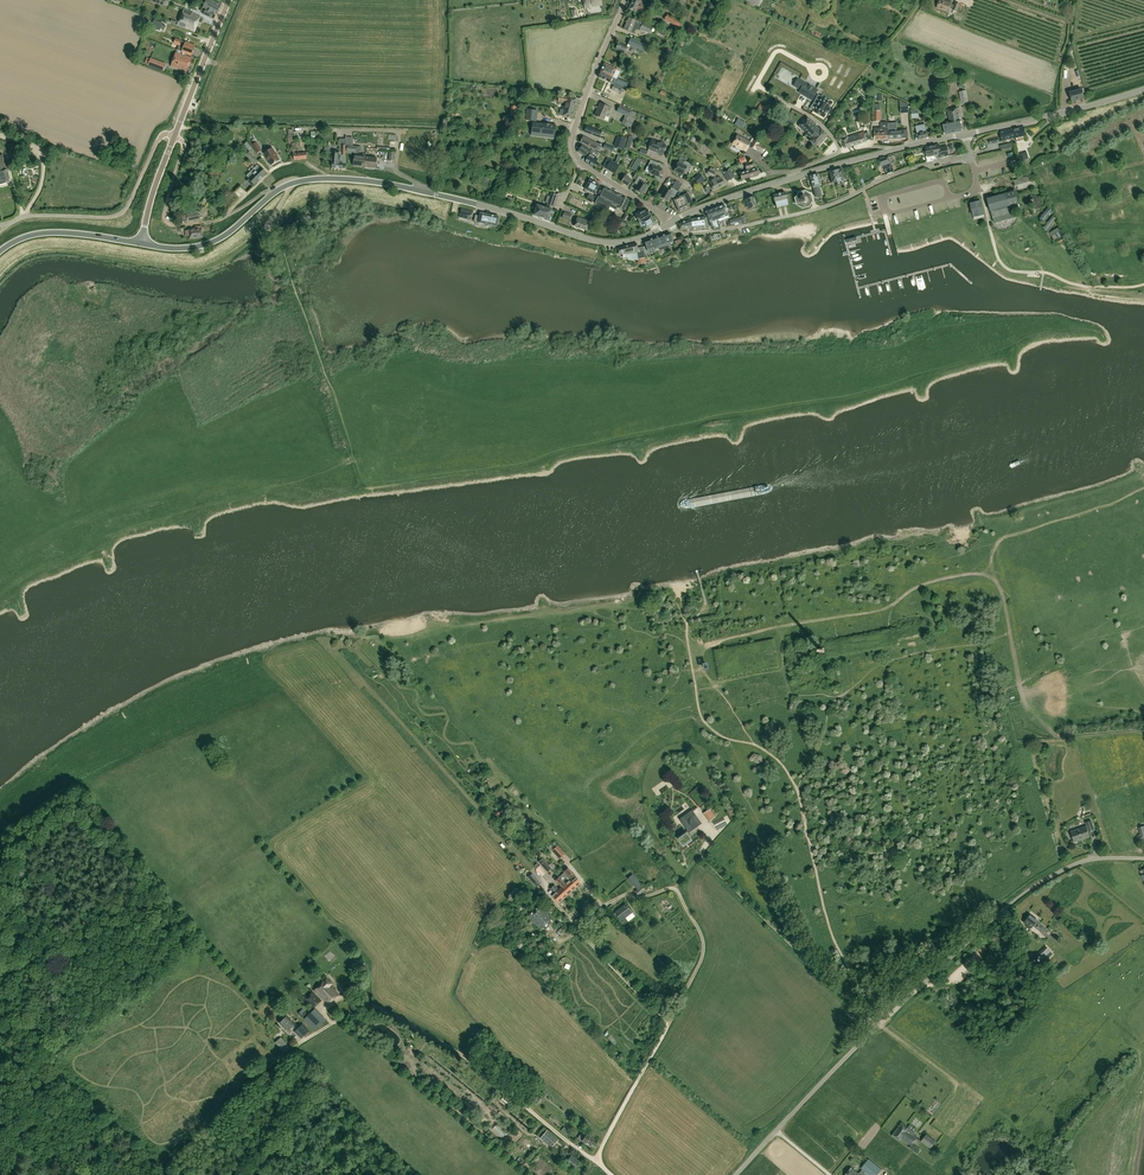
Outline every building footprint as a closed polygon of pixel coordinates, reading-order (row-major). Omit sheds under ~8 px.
[(203,8),(206,10),(204,15),(211,19),(214,13),(217,14),(221,5),(211,0),(207,0),(203,8)] [(584,4),(585,8),(602,5),(602,4),(601,0),(583,0),(584,4)] [(647,5),(640,1),(639,0),(633,0),(629,9),(635,12),(633,16),(644,21),(645,19),(641,17),(642,15),(647,5)] [(950,8),(952,9),(952,10),(957,12),(960,4),(955,2),(954,5),(951,4),(942,0),(940,0),(937,8),(948,12),(950,8)] [(185,10),(180,22),(169,18),(168,22),(178,26),(194,32),(201,17),(185,10)] [(664,20),(678,27),(681,22),(667,14),(664,20)] [(624,29),(634,33),(636,29),(640,31),(640,29),(649,33),(656,36),(659,30),(652,26),(643,22),(642,23),(636,21),(629,17),(624,29)] [(162,24),(162,23),(154,20),(151,27),(160,30),(160,28),(164,30),(166,26),(162,24)] [(159,34),(171,39),(173,34),(161,29),(159,34)] [(625,51),(632,54),(635,48),(644,52),(647,54),(650,47),(631,38),(628,44),(630,46),(629,48),(627,47),(619,43),(616,49),(624,53),(625,51)] [(192,59),(185,56),(186,53),(191,55),(195,46),(186,42),(185,43),(180,41),(181,40),(176,39),(174,44),(180,46),(172,66),(187,72),(192,59)] [(148,65),(158,69),(161,61),(151,58),(148,65)] [(604,63),(600,72),(612,78),(616,70),(616,69),(604,63)] [(616,80),(612,78),(600,72),(598,77),(610,83),(610,82),(614,84),(616,80)] [(614,84),(625,89),(628,83),(617,78),(614,84)] [(793,86),(800,90),(798,93),(812,101),(818,90),(798,78),(793,86)] [(623,89),(614,84),(611,90),(621,94),(623,89)] [(969,102),(967,90),(959,92),(961,104),(969,102)] [(1082,90),(1070,93),(1072,102),(1084,99),(1082,90)] [(559,95),(557,102),(564,103),(562,109),(560,109),(559,115),(572,118),(576,99),(567,96),(559,95)] [(833,102),(822,96),(822,97),(821,97),(818,95),(815,100),(819,102),(813,111),(813,112),(824,118),(824,117),(827,112),(828,112),(830,108),(829,108),(832,103),(833,102)] [(772,104),(779,107),(781,108),(783,104),(775,99),(772,104)] [(908,105),(899,101),(901,114),(909,113),(909,106),(908,106),(908,105)] [(595,116),(603,119),(607,112),(609,113),(611,108),(600,103),(595,116)] [(765,114),(769,107),(765,105),(764,107),(759,104),(756,110),(761,112),(765,114)] [(632,110),(619,105),(616,112),(625,116),(622,123),(631,127),(637,113),(632,111),(632,110)] [(664,108),(657,120),(664,124),(671,113),(664,108)] [(945,134),(952,133),(952,134),(961,132),(961,131),(962,131),(957,108),(947,110),(949,120),(946,121),(946,123),(943,124),(945,134)] [(536,121),(538,111),(527,109),(526,119),(536,121)] [(912,118),(919,117),(918,110),(911,111),(912,118)] [(809,140),(815,146),(826,134),(820,128),(819,129),(809,119),(807,117),(798,126),(806,133),(805,134),(811,139),(809,140)] [(555,125),(533,123),(532,132),(554,135),(555,125)] [(918,139),(928,137),(927,130),(926,131),(925,124),(923,125),(916,126),(918,132),(917,132),(918,139)] [(599,137),(601,131),(587,126),(586,127),(585,127),(584,130),(585,130),(584,132),(599,137)] [(889,138),(889,127),(875,128),(876,139),(889,138)] [(895,127),(896,138),(904,138),(904,130),(896,130),(896,127),(895,127)] [(1024,127),(1010,130),(1012,139),(1017,138),(1018,141),(1026,139),(1025,136),(1026,136),(1024,127)] [(1012,139),(1010,130),(1000,132),(1002,141),(1012,139)] [(842,139),(844,148),(867,141),(864,132),(842,139)] [(591,148),(593,150),(593,149),(595,150),(599,143),(583,135),(579,141),(591,148)] [(750,142),(737,135),(733,144),(746,151),(750,142)] [(346,153),(346,145),(346,139),(339,139),(339,145),(341,145),(341,154),(334,153),(332,167),(343,169),(343,163),(346,164),(346,153)] [(660,143),(652,140),(648,149),(663,155),(666,145),(665,145),(665,143),(661,142),(660,143)] [(753,140),(750,147),(755,149),(759,143),(753,140)] [(256,143),(252,145),(257,153),(261,151),(256,143)] [(623,151),(605,143),(603,148),(612,151),(613,149),(623,153),(623,151)] [(593,150),(591,148),(591,150),(582,144),(578,149),(577,151),(587,158),(590,154),(592,150),(593,151),(593,150)] [(928,154),(928,157),(929,157),(930,160),(942,157),(949,156),(947,146),(939,148),(938,144),(926,147),(926,148),(924,149),(925,154),(928,154)] [(346,145),(346,153),(351,154),(352,153),(356,153),(356,146),(346,145)] [(272,148),(264,153),(271,165),(279,160),(272,148)] [(246,153),(255,165),(261,160),(252,149),(246,153)] [(293,150),(293,153),(294,160),(306,159),(306,152),(298,153),(298,149),(293,150)] [(590,154),(587,158),(587,159),(585,161),(593,166),(598,158),(597,156),(599,153),(595,150),(593,149),(593,151),(592,150),(590,154)] [(1026,151),(1019,153),(1022,160),(1029,157),(1026,151)] [(364,166),(365,154),(363,153),(363,156),(354,155),(353,165),(364,166)] [(365,154),(364,166),(375,167),(376,157),(366,156),(366,154),(365,154)] [(10,183),(6,170),(7,170),(4,156),(0,156),(0,186),(10,183)] [(893,172),(889,157),(878,160),(880,166),(884,165),(887,174),(893,172)] [(641,161),(637,158),(631,168),(635,171),(641,161)] [(613,174),(618,165),(610,160),(605,169),(613,174)] [(659,177),(662,169),(657,167),(659,163),(651,160),(648,167),(651,168),(649,173),(659,177)] [(674,171),(684,175),(686,170),(689,171),(692,164),(685,161),(683,165),(678,163),(677,164),(676,164),(675,166),(676,167),(674,171)] [(758,171),(757,168),(753,169),(751,161),(744,163),(746,169),(748,168),(748,170),(740,173),(741,178),(757,174),(756,172),(758,171)] [(724,184),(721,179),(718,177),(715,178),(714,176),(713,176),(715,172),(716,169),(711,167),(709,170),(708,170),(706,174),(713,177),(710,178),(711,180),(709,181),(713,190),(724,184)] [(260,168),(249,179),(254,185),(266,173),(260,168)] [(730,169),(723,173),(728,181),(731,179),(731,178),(734,176),(730,169)] [(842,169),(829,172),(832,183),(847,179),(846,177),(844,177),(842,169)] [(699,173),(694,178),(700,184),(705,179),(699,173)] [(815,197),(816,197),(821,195),(819,186),(821,185),(818,174),(810,176),(812,187),(813,187),(815,196),(815,197)] [(1018,190),(1038,184),(1035,174),(1013,180),(1015,187),(1017,186),(1018,190)] [(632,180),(625,176),(621,182),(628,186),(632,180)] [(648,186),(643,183),(645,179),(639,176),(634,183),(638,185),(635,190),(636,190),(636,191),(638,192),(642,194),(648,186)] [(240,183),(245,188),(249,183),(245,179),(240,183)] [(590,180),(585,189),(595,194),(600,185),(590,180)] [(1134,185),(1130,182),(1123,192),(1127,195),(1134,185)] [(595,203),(607,210),(609,206),(616,209),(617,207),(620,209),(621,208),(624,210),(629,200),(605,188),(600,197),(598,196),(595,203)] [(659,197),(663,199),(663,200),(665,201),(666,201),(667,202),(670,196),(674,198),(678,191),(671,188),(669,191),(665,188),(659,197)] [(773,195),(774,202),(775,202),(776,208),(787,205),(786,199),(785,192),(773,195)] [(549,216),(550,214),(551,214),(552,211),(551,211),(556,195),(551,193),(546,207),(537,204),(534,214),(548,219),(550,219),(551,217),(549,216)] [(1013,213),(1011,214),(1008,203),(1016,201),(1014,193),(1006,195),(1005,193),(995,196),(996,198),(988,200),(991,211),(992,216),(994,223),(1014,218),(1013,213)] [(592,203),(595,197),(589,194),(586,200),(592,203)] [(808,201),(808,200),(808,199),(808,198),(808,197),(807,196),(806,196),(806,195),(805,195),(804,195),(803,194),(802,195),(801,195),(800,196),(799,196),(799,197),(798,198),(798,199),(798,200),(798,201),(799,202),(799,203),(800,204),(801,204),(801,205),(802,205),(803,205),(804,205),(805,205),(806,204),(807,203),(808,202),(808,201)] [(680,212),(689,207),(688,204),(692,202),(689,196),(685,198),(684,195),(674,200),(680,212)] [(888,203),(894,201),(892,195),(886,197),(888,203)] [(1026,195),(1020,197),(1023,212),(1030,210),(1026,195)] [(1035,196),(1033,209),(1037,210),(1039,201),(1041,202),(1042,197),(1035,196)] [(756,207),(753,197),(749,198),(748,197),(746,198),(746,199),(745,199),(749,210),(756,207)] [(875,207),(881,205),(878,197),(872,199),(875,207)] [(984,217),(980,201),(970,203),(974,220),(984,217)] [(709,221),(720,218),(728,215),(725,205),(706,212),(709,221)] [(957,208),(953,209),(957,220),(962,219),(960,211),(958,212),(957,208)] [(641,221),(650,216),(647,210),(642,212),(641,210),(635,213),(636,216),(639,222),(640,221),(641,221)] [(198,212),(187,215),(187,214),(180,216),(181,222),(188,220),(188,221),(200,218),(198,212)] [(474,221),(478,222),(496,226),(498,216),(480,212),(479,216),(475,215),(474,221)] [(562,218),(570,220),(571,214),(564,212),(562,218)] [(1051,224),(1054,214),(1050,213),(1046,222),(1051,224)] [(656,224),(650,216),(641,221),(646,230),(656,224)] [(589,221),(577,217),(574,226),(586,230),(589,221)] [(691,220),(679,224),(680,229),(692,229),(692,230),(708,228),(706,217),(691,219),(691,220)] [(729,220),(731,226),(742,223),(740,217),(729,220)] [(720,218),(709,221),(712,228),(715,228),(723,227),(720,218)] [(195,226),(195,229),(185,230),(185,236),(190,236),(190,239),(202,238),(201,226),(195,226)] [(1059,227),(1051,232),(1052,236),(1058,232),(1059,234),(1057,235),(1058,238),(1064,235),(1059,227)] [(645,246),(642,247),(645,254),(649,253),(649,254),(654,252),(654,249),(659,247),(660,250),(665,248),(666,251),(669,250),(668,245),(673,244),(669,233),(668,233),(645,241),(645,243),(644,244),(645,246)] [(683,245),(682,239),(675,241),(675,244),(674,244),(675,249),(677,249),(677,247),(683,245)] [(636,244),(617,248),(618,255),(627,254),(628,254),(628,259),(629,259),(629,260),(636,260),(638,259),(644,258),(646,257),(645,254),(642,247),(637,248),(636,244)] [(702,812),(707,819),(714,815),(708,807),(702,812)] [(692,810),(679,819),(687,830),(677,837),(684,846),(692,840),(687,833),(688,832),(689,832),(701,823),(692,810)] [(1085,838),(1090,836),(1089,831),(1090,831),(1095,829),(1092,820),(1087,822),(1088,825),(1087,826),(1072,831),(1076,841),(1081,840),(1081,839),(1084,838),(1085,838)] [(553,851),(560,859),(565,854),(558,846),(553,851)] [(545,861),(541,865),(547,872),(552,868),(549,865),(545,861)] [(536,869),(543,876),(547,873),(540,865),(540,866),(537,863),(534,866),(536,869)] [(564,873),(576,886),(580,882),(573,874),(574,874),(568,867),(564,871),(564,872),(564,873)] [(564,873),(559,876),(572,890),(576,886),(564,873)] [(632,874),(628,878),(635,886),(640,883),(632,874)] [(568,894),(572,890),(559,876),(557,878),(563,885),(561,887),(568,894)] [(532,882),(537,887),(540,884),(536,879),(532,882)] [(552,887),(563,898),(568,894),(561,887),(559,889),(555,884),(552,887)] [(639,895),(646,890),(642,885),(636,891),(639,895)] [(563,898),(552,887),(551,888),(555,893),(553,895),(559,902),(563,898)] [(632,913),(626,904),(615,912),(622,921),(632,913)] [(541,929),(552,918),(539,906),(529,917),(541,929)] [(1031,927),(1032,928),(1034,925),(1037,928),(1045,934),(1048,929),(1037,921),(1038,920),(1030,914),(1025,923),(1028,925),(1027,927),(1030,929),(1031,927)] [(1051,952),(1046,946),(1037,954),(1042,960),(1051,952)] [(354,965),(359,971),(367,966),(361,959),(354,965)] [(315,990),(329,1004),(339,994),(331,985),(333,983),(327,978),(315,990)] [(558,991),(562,996),(566,992),(562,987),(558,991)] [(313,1009),(322,1000),(313,991),(304,1000),(313,1009)] [(315,1030),(326,1019),(315,1008),(305,1019),(315,1030)] [(303,1018),(307,1014),(303,1009),(298,1013),(303,1018)] [(288,1031),(295,1024),(287,1016),(280,1023),(288,1031)] [(309,1030),(303,1024),(298,1029),(304,1036),(309,1030)] [(291,1048),(281,1038),(278,1040),(285,1048),(284,1049),(287,1052),(291,1048)] [(899,1140),(900,1138),(911,1146),(912,1144),(918,1137),(913,1134),(915,1132),(908,1127),(907,1128),(902,1125),(894,1136),(899,1140)] [(552,1147),(559,1139),(548,1130),(542,1137),(552,1147)] [(582,1141),(583,1140),(591,1146),(595,1139),(587,1133),(583,1130),(577,1138),(581,1141),(582,1141)] [(931,1148),(937,1141),(927,1134),(922,1141),(931,1148)] [(562,1160),(574,1169),(580,1161),(568,1152),(562,1160)] [(862,1169),(865,1171),(869,1174),(879,1174),(883,1170),(881,1169),(870,1160),(862,1169)]
